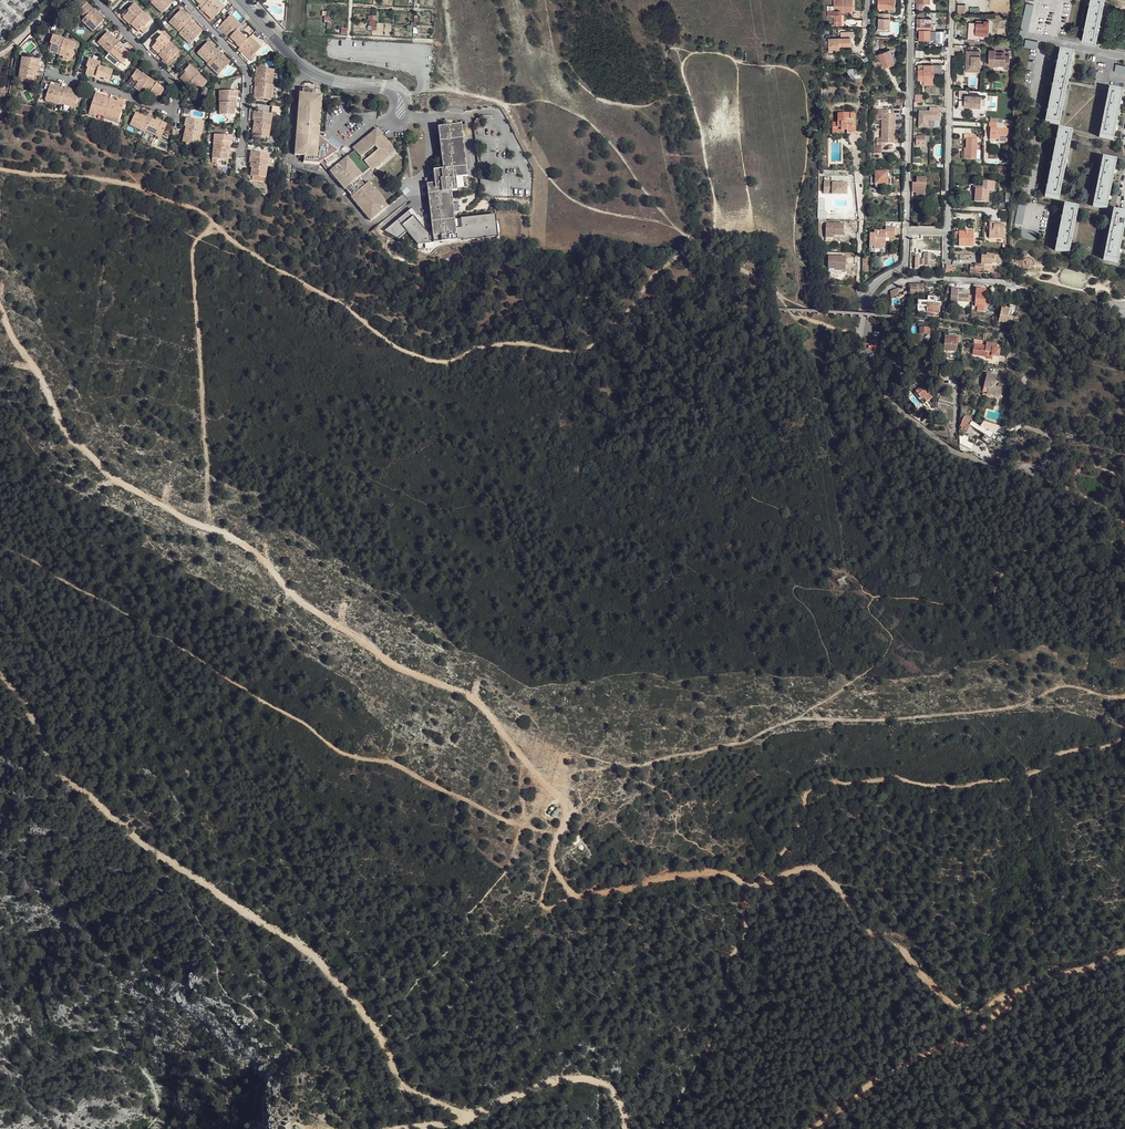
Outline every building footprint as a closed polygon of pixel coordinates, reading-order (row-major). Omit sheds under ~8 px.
[(72,6),(85,18),(93,9),(83,0),(76,0),(75,1),(76,2),(75,4),(72,6)] [(151,2),(151,3),(162,14),(173,2),(172,0),(154,0),(151,2)] [(199,4),(198,6),(201,9),(210,0),(195,0),(199,4)] [(201,9),(200,10),(204,13),(205,11),(213,19),(224,7),(217,0),(210,0),(201,9)] [(834,21),(838,21),(841,21),(841,15),(842,14),(842,13),(843,13),(843,11),(848,11),(849,9),(853,9),(853,0),(834,0),(834,11),(828,11),(828,15),(834,15),(834,21)] [(879,8),(895,8),(895,0),(879,0),(879,8)] [(916,9),(922,9),(922,3),(930,4),(930,0),(916,0),(915,3),(917,3),(916,9)] [(996,10),(1005,11),(1005,10),(1006,0),(996,0),(996,10)] [(1105,0),(1090,0),(1086,18),(1101,21),(1105,0)] [(134,4),(127,10),(129,11),(124,17),(131,24),(142,13),(142,12),(134,4)] [(1026,4),(1019,35),(1027,36),(1034,5),(1026,4)] [(93,9),(85,18),(81,21),(93,32),(103,22),(104,20),(97,13),(97,12),(94,8),(93,9)] [(180,11),(188,18),(189,17),(181,9),(180,11)] [(180,11),(169,22),(180,33),(191,20),(192,19),(189,17),(188,18),(180,11)] [(204,13),(212,20),(213,19),(205,11),(204,13)] [(142,13),(131,24),(131,25),(138,32),(140,30),(143,26),(144,27),(145,27),(151,21),(142,13)] [(885,13),(879,13),(879,30),(890,30),(890,18),(890,13),(885,13)] [(230,15),(219,27),(227,35),(226,36),(229,39),(237,30),(241,25),(230,15)] [(122,18),(130,25),(131,25),(131,24),(124,17),(122,18)] [(1086,18),(1082,41),(1096,44),(1101,21),(1086,18)] [(917,19),(917,30),(919,30),(930,30),(930,24),(933,24),(933,20),(932,19),(917,19)] [(191,20),(180,33),(179,34),(190,44),(201,32),(193,25),(194,24),(195,23),(191,20)] [(969,22),(968,38),(975,39),(980,40),(980,35),(988,36),(989,21),(985,21),(976,20),(976,22),(969,22)] [(194,24),(193,25),(201,32),(203,31),(194,24)] [(130,26),(137,33),(138,32),(131,25),(130,25),(130,26)] [(216,30),(222,35),(223,34),(226,36),(227,35),(219,27),(216,30)] [(237,30),(229,39),(228,40),(231,43),(232,42),(233,41),(236,44),(235,44),(239,48),(247,40),(237,30)] [(919,30),(919,40),(930,40),(930,31),(930,30),(919,30)] [(106,34),(114,41),(116,40),(107,32),(106,34)] [(106,34),(97,43),(109,54),(109,53),(119,43),(116,40),(114,41),(106,34)] [(157,42),(152,48),(159,55),(170,43),(162,34),(156,41),(157,42)] [(51,44),(49,52),(59,55),(64,40),(64,39),(53,35),(50,44),(51,44)] [(250,37),(247,40),(239,48),(238,50),(241,53),(242,52),(250,59),(261,47),(250,37)] [(828,39),(829,51),(840,51),(839,47),(851,46),(851,37),(828,39)] [(59,55),(63,57),(69,58),(71,51),(73,52),(76,43),(64,40),(59,55)] [(1037,42),(1025,40),(1024,46),(1036,48),(1037,42)] [(208,41),(197,53),(208,64),(219,52),(214,47),(212,45),(208,41)] [(119,43),(109,53),(122,64),(130,55),(124,49),(123,48),(124,46),(119,42),(119,43)] [(170,43),(159,55),(158,55),(163,59),(166,63),(170,66),(175,61),(172,58),(179,52),(170,43)] [(879,54),(884,68),(894,64),(889,50),(879,54)] [(989,50),(989,65),(997,65),(997,64),(1004,64),(1004,69),(1009,69),(1010,56),(1005,55),(996,54),(996,52),(996,50),(989,50)] [(1059,50),(1055,73),(1069,76),(1074,54),(1059,50)] [(219,52),(208,64),(207,65),(218,75),(229,63),(221,56),(222,54),(223,54),(220,51),(219,52)] [(969,64),(969,71),(980,72),(980,51),(966,51),(966,61),(971,61),(971,65),(969,64)] [(241,53),(249,61),(250,59),(242,52),(241,53)] [(222,54),(221,56),(229,63),(230,62),(222,54)] [(22,58),(20,69),(37,72),(38,66),(39,67),(40,61),(22,58)] [(87,68),(85,75),(95,78),(99,67),(100,62),(89,58),(86,67),(87,68)] [(163,59),(161,61),(168,68),(170,66),(166,63),(163,59)] [(131,64),(126,60),(122,65),(127,69),(131,64)] [(1114,72),(1124,74),(1124,66),(1116,64),(1114,72)] [(190,65),(184,72),(185,73),(180,78),(187,85),(198,74),(199,73),(190,65)] [(918,69),(918,80),(922,80),(924,80),(924,85),(933,85),(933,75),(942,75),(942,65),(933,65),(924,65),(924,69),(918,69)] [(99,67),(95,78),(95,79),(99,80),(99,78),(104,79),(103,80),(109,82),(112,71),(99,67)] [(847,70),(849,79),(861,77),(859,67),(847,70)] [(254,78),(254,82),(272,85),(274,70),(258,68),(256,79),(254,78)] [(20,69),(18,81),(23,82),(33,83),(34,76),(36,76),(37,72),(20,69)] [(151,69),(145,76),(149,78),(154,71),(151,69)] [(137,70),(127,84),(140,92),(142,89),(149,78),(145,76),(137,70)] [(1064,102),(1069,76),(1055,73),(1050,99),(1064,102)] [(198,74),(187,85),(187,86),(194,93),(199,88),(201,86),(202,87),(207,82),(198,74)] [(149,78),(142,89),(156,98),(159,95),(160,96),(165,89),(149,78)] [(255,93),(254,98),(271,100),(273,85),(272,85),(254,82),(254,87),(256,87),(255,93)] [(50,84),(45,100),(59,105),(60,104),(65,87),(61,86),(61,88),(58,87),(54,86),(50,84)] [(65,87),(60,104),(74,108),(79,93),(72,90),(69,89),(70,87),(65,86),(65,87)] [(1109,88),(1104,114),(1118,117),(1123,91),(1109,88)] [(959,100),(959,108),(964,110),(964,106),(981,107),(982,96),(968,95),(968,91),(960,90),(959,98),(963,99),(963,100),(959,100)] [(219,91),(219,103),(236,103),(236,97),(238,97),(238,91),(219,91)] [(95,94),(88,115),(94,116),(95,113),(104,116),(104,115),(110,98),(106,96),(105,97),(102,96),(95,94)] [(302,94),(299,94),(295,155),(304,156),(304,163),(319,164),(320,163),(322,162),(330,171),(329,172),(344,190),(346,188),(352,195),(350,197),(370,221),(378,214),(376,212),(378,211),(379,213),(387,206),(368,183),(364,186),(358,178),(369,169),(371,171),(395,152),(389,144),(386,146),(380,139),(382,137),(376,129),(352,148),(355,151),(341,162),(335,154),(338,152),(319,138),(322,96),(315,95),(302,94)] [(110,97),(110,98),(104,115),(119,120),(124,104),(117,101),(113,100),(114,98),(110,97)] [(1050,99),(1045,122),(1059,124),(1064,102),(1050,99)] [(219,103),(219,115),(234,115),(234,109),(234,107),(236,107),(236,103),(219,103)] [(929,112),(919,111),(918,127),(927,127),(928,121),(940,121),(940,112),(939,112),(939,108),(929,107),(929,112)] [(873,147),(873,154),(881,154),(882,147),(885,147),(885,143),(894,143),(895,114),(889,114),(889,110),(878,109),(878,114),(882,114),(881,143),(877,143),(877,147),(873,147)] [(254,120),(253,123),(271,126),(272,116),(272,115),(271,114),(254,112),(253,118),(254,118),(254,120)] [(135,113),(129,125),(140,130),(141,127),(146,129),(151,119),(146,116),(146,118),(141,115),(135,113)] [(832,123),(832,128),(841,127),(841,131),(847,130),(847,133),(847,134),(854,134),(854,125),(847,125),(847,124),(846,123),(845,123),(845,120),(854,120),(854,114),(838,114),(838,122),(832,123)] [(1104,114),(1099,137),(1113,140),(1118,117),(1104,114)] [(185,127),(185,130),(201,133),(204,122),(186,118),(184,124),(186,125),(185,127)] [(146,129),(145,131),(156,136),(157,133),(162,135),(167,124),(162,122),(161,123),(156,121),(151,119),(146,129)] [(990,128),(990,138),(998,138),(998,140),(998,142),(1007,142),(1008,129),(998,129),(998,128),(998,123),(992,122),(989,122),(989,128),(990,128)] [(255,128),(253,136),(269,138),(271,126),(253,123),(253,127),(255,128)] [(427,185),(432,232),(427,232),(416,223),(410,219),(409,220),(404,216),(396,226),(401,231),(408,236),(431,255),(473,250),(469,215),(460,216),(461,227),(455,228),(451,191),(471,189),(469,176),(467,177),(461,125),(438,128),(443,170),(433,171),(434,178),(434,184),(427,185)] [(1058,129),(1054,151),(1068,154),(1073,132),(1058,129)] [(186,134),(184,142),(186,143),(196,145),(195,149),(198,149),(201,133),(185,130),(184,134),(186,134)] [(966,148),(965,159),(976,160),(977,140),(974,140),(974,135),(964,134),(964,139),(966,139),(966,148)] [(214,135),(213,146),(230,148),(230,144),(230,142),(232,142),(232,136),(214,135)] [(925,147),(925,136),(916,136),(916,147),(925,147)] [(389,144),(382,137),(380,139),(386,146),(389,144)] [(213,146),(212,158),(217,159),(227,160),(228,154),(228,152),(229,152),(230,148),(213,146)] [(1054,151),(1049,174),(1064,177),(1068,154),(1054,151)] [(251,158),(251,164),(267,166),(269,155),(251,152),(250,158),(251,158)] [(1103,158),(1097,184),(1112,187),(1117,161),(1103,158)] [(322,162),(320,163),(328,173),(329,172),(330,171),(322,162)] [(252,168),(250,176),(252,176),(265,178),(267,166),(251,164),(250,168),(252,168)] [(875,181),(875,184),(888,184),(888,171),(875,171),(875,181)] [(1049,174),(1045,197),(1059,199),(1064,177),(1049,174)] [(912,183),(912,192),(916,192),(916,197),(925,197),(925,193),(923,193),(924,184),(926,184),(926,178),(917,177),(916,183),(915,183),(915,180),(913,180),(912,183)] [(832,181),(823,181),(823,191),(832,191),(832,194),(846,195),(847,184),(837,183),(832,183),(832,181)] [(975,191),(974,201),(988,202),(989,190),(994,191),(995,183),(983,182),(983,190),(976,189),(976,187),(974,187),(973,191),(975,191)] [(1097,184),(1093,206),(1107,209),(1112,187),(1097,184)] [(1018,204),(1015,224),(1022,226),(1026,206),(1018,204)] [(1064,205),(1060,228),(1074,230),(1078,208),(1064,205)] [(1108,237),(1122,240),(1124,225),(1124,213),(1113,211),(1108,237)] [(406,213),(404,216),(409,220),(410,219),(416,223),(417,221),(406,213)] [(989,231),(989,238),(1004,238),(1005,225),(999,225),(997,225),(997,222),(989,222),(989,227),(989,231)] [(826,223),(826,235),(835,235),(844,236),(844,224),(826,223)] [(870,234),(869,247),(874,247),(874,248),(881,248),(885,248),(885,238),(895,238),(895,228),(885,228),(885,232),(874,232),(874,234),(870,234)] [(1060,228),(1055,250),(1069,253),(1074,230),(1060,228)] [(1021,229),(1020,237),(1035,241),(1037,233),(1021,229)] [(408,236),(401,231),(398,235),(404,240),(408,236)] [(959,238),(959,246),(973,246),(973,232),(959,232),(955,232),(955,238),(959,238)] [(1108,237),(1103,259),(1117,262),(1122,240),(1108,237)] [(914,268),(919,269),(929,269),(934,269),(935,260),(934,260),(934,254),(926,253),(925,259),(920,259),(920,257),(916,257),(914,268)] [(970,265),(970,272),(982,273),(982,270),(990,271),(991,269),(991,263),(994,263),(994,255),(986,254),(986,256),(981,256),(981,264),(975,264),(975,265),(970,265)] [(828,256),(828,266),(835,266),(835,269),(835,270),(846,271),(846,257),(828,256)] [(951,288),(950,305),(957,305),(957,301),(968,302),(968,301),(971,302),(972,291),(970,291),(970,290),(961,290),(961,292),(958,291),(958,290),(958,289),(956,289),(956,286),(956,283),(948,283),(948,288),(951,288)] [(910,289),(910,293),(915,293),(915,291),(920,291),(920,294),(924,294),(923,285),(918,285),(910,284),(910,289)] [(988,289),(994,296),(997,292),(992,286),(988,289)] [(976,289),(975,306),(977,306),(986,307),(986,301),(985,301),(986,289),(981,289),(976,289)] [(918,301),(917,306),(927,307),(927,311),(939,313),(939,310),(940,305),(935,304),(936,298),(932,297),(928,297),(927,301),(918,301)] [(1001,309),(999,321),(1010,323),(1011,318),(1008,317),(1009,310),(1005,310),(1001,309)] [(945,336),(944,351),(956,352),(956,344),(958,344),(958,338),(956,337),(948,337),(946,337),(945,336)] [(986,346),(974,345),(972,355),(987,357),(988,353),(991,354),(990,356),(992,356),(998,357),(1000,349),(996,349),(997,344),(986,343),(986,346)] [(987,373),(984,388),(988,389),(987,394),(996,396),(996,394),(1001,395),(1004,385),(998,384),(998,387),(994,386),(997,376),(987,373)] [(921,401),(924,398),(925,400),(927,402),(931,398),(928,394),(930,393),(924,386),(914,394),(921,401)] [(960,413),(960,430),(966,433),(970,425),(979,431),(985,434),(991,439),(995,433),(999,426),(984,422),(980,427),(972,422),(974,418),(971,417),(960,413)] [(988,443),(991,439),(985,434),(982,439),(988,443)] [(960,435),(960,443),(969,448),(971,443),(968,441),(969,439),(960,435)]
